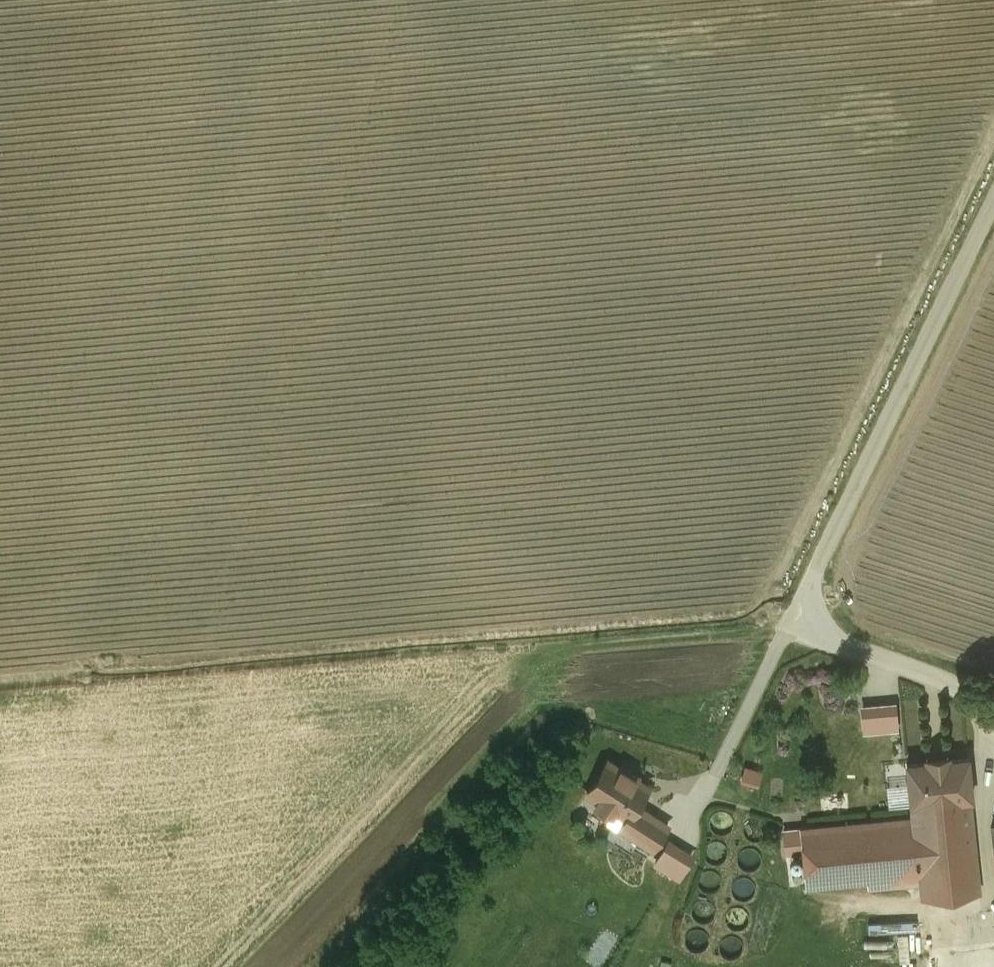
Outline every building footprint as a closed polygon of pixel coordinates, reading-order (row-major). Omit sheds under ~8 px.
[(619,765),(607,757),(583,794),(594,801),(595,806),(612,817),(615,813),(623,819),(625,816),(635,800),(639,803),(650,786),(638,778),(639,776),(620,764),(619,765)] [(967,761),(908,766),(912,804),(969,799),(971,798),(967,761)] [(969,799),(912,804),(920,882),(922,899),(979,893),(969,799)] [(639,803),(635,800),(625,816),(623,819),(616,829),(653,854),(672,825),(639,803)] [(913,817),(799,828),(805,885),(867,880),(868,887),(920,882),(913,817)] [(667,839),(652,864),(679,880),(694,855),(667,839)] [(889,942),(914,941),(913,919),(866,921),(866,930),(888,929),(889,942)]
